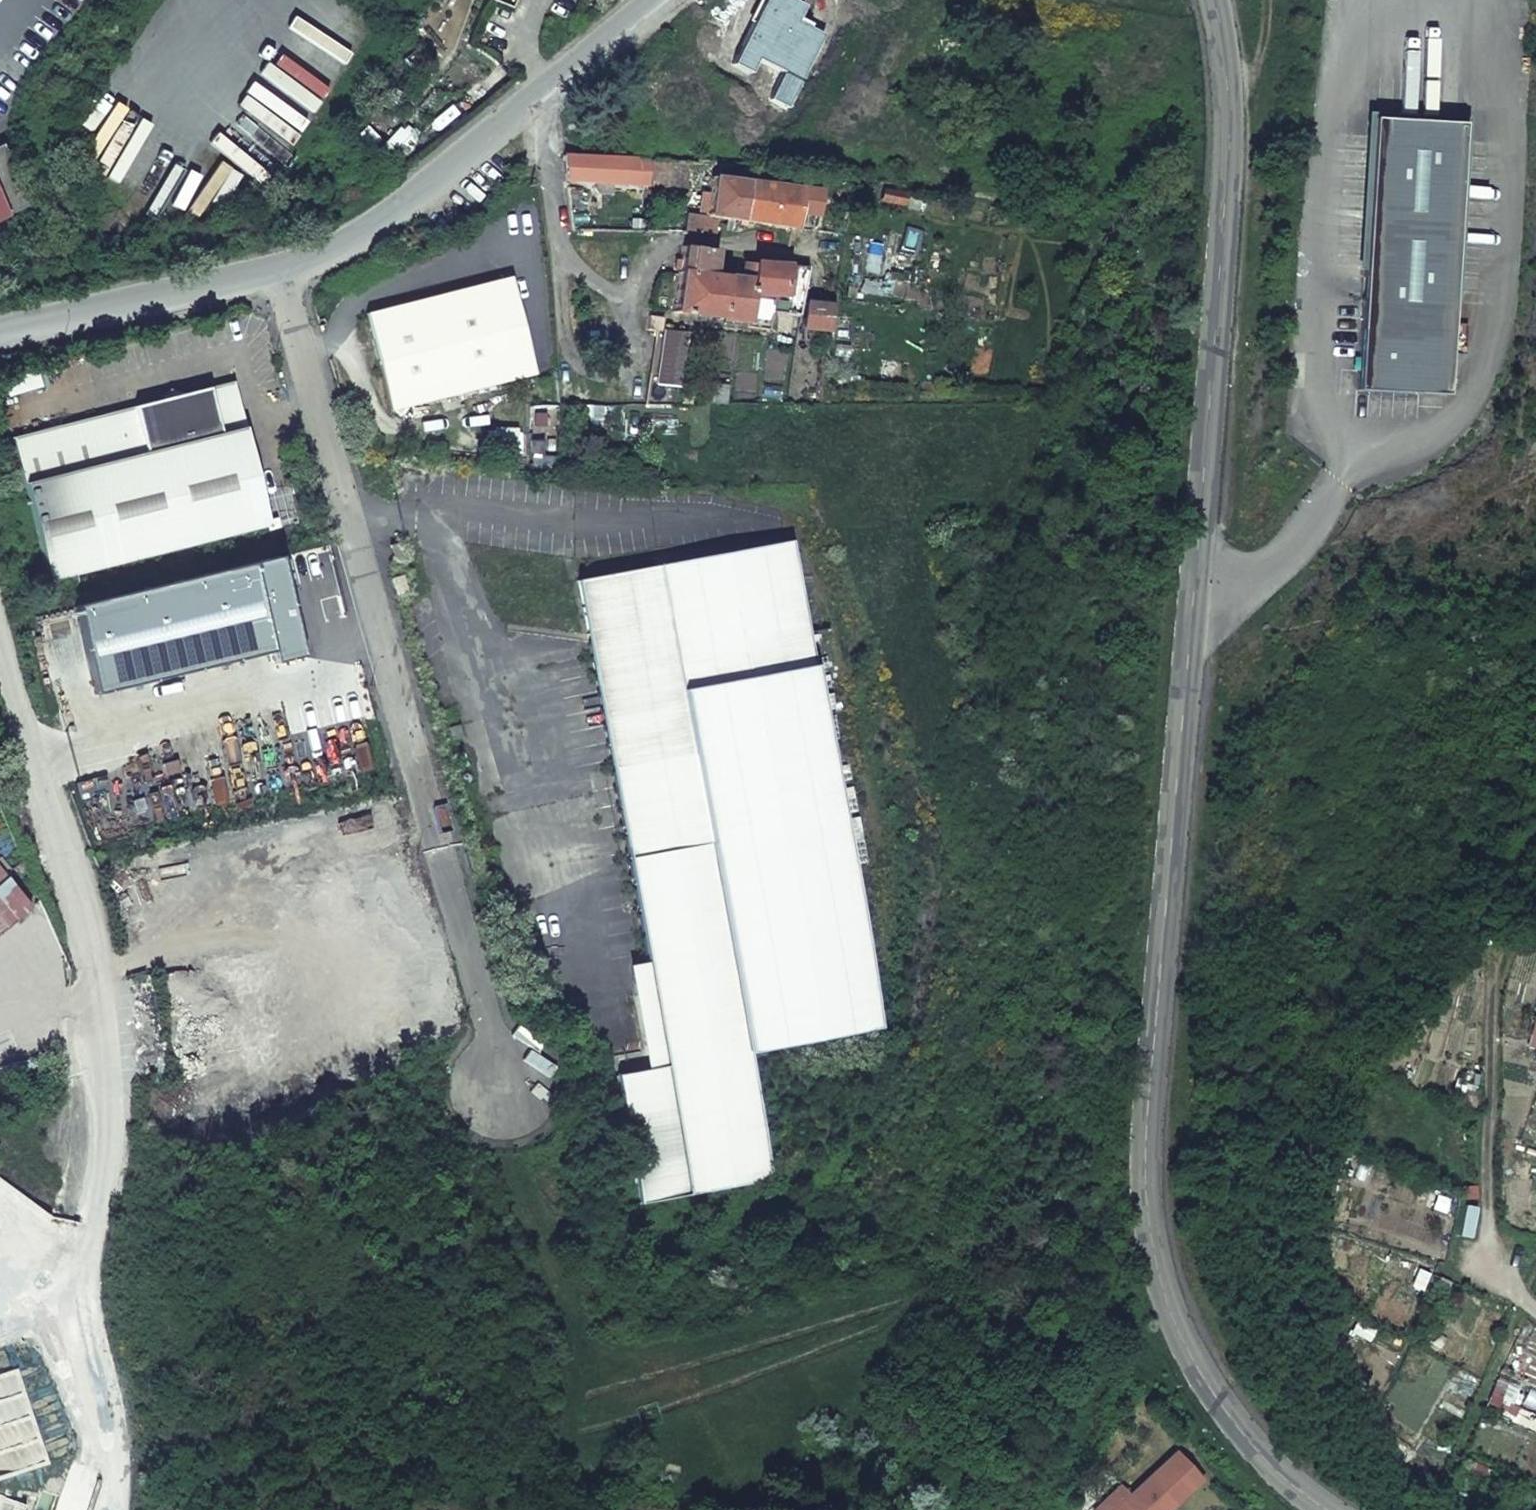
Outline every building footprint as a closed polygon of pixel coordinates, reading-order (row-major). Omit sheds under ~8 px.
[(1370,115),(1356,387),(1447,393),(1462,120),(1370,115)] [(33,205),(3,145),(0,146),(0,221),(33,205)] [(654,159),(564,155),(568,179),(653,181),(654,159)] [(688,161),(654,159),(653,181),(653,184),(687,185),(688,161)] [(744,184),(747,163),(731,163),(715,162),(712,194),(704,193),(699,215),(690,215),(687,234),(716,234),(716,217),(740,220),(744,184)] [(800,191),(744,184),(740,220),(812,231),(816,203),(799,201),(800,191)] [(908,194),(887,189),(885,202),(905,206),(908,194)] [(712,274),(716,250),(685,246),(682,270),(712,274)] [(744,278),(720,275),(712,274),(682,270),(676,312),(748,323),(747,326),(767,329),(773,296),(786,296),(789,267),(746,263),(744,278)] [(801,318),(810,268),(794,267),(788,316),(801,318)] [(903,273),(895,272),(894,281),(902,282),(903,273)] [(513,275),(365,312),(390,411),(539,373),(513,275)] [(830,343),(834,307),(807,304),(803,340),(830,343)] [(658,332),(647,406),(674,405),(684,334),(661,331),(663,318),(650,316),(648,331),(658,332)] [(157,402),(11,439),(47,584),(268,526),(243,431),(246,431),(234,382),(184,396),(183,394),(169,390),(156,399),(157,402)] [(732,405),(752,404),(753,391),(732,390),(732,405)] [(603,407),(579,408),(580,436),(603,436),(603,407)] [(389,545),(394,563),(406,559),(400,542),(389,545)] [(670,1064),(615,1074),(639,1206),(775,1181),(751,1049),(884,1025),(794,542),(789,543),(676,563),(581,581),(592,643),(670,1064)] [(391,578),(396,595),(409,592),(404,574),(391,578)] [(449,729),(452,740),(462,737),(459,725),(449,729)] [(29,908),(0,873),(0,932),(29,908)] [(1178,1449),(1122,1500),(1131,1509),(1173,1509),(1206,1479),(1178,1449)] [(1122,1500),(1115,1492),(1095,1509),(1131,1509),(1122,1500)]
